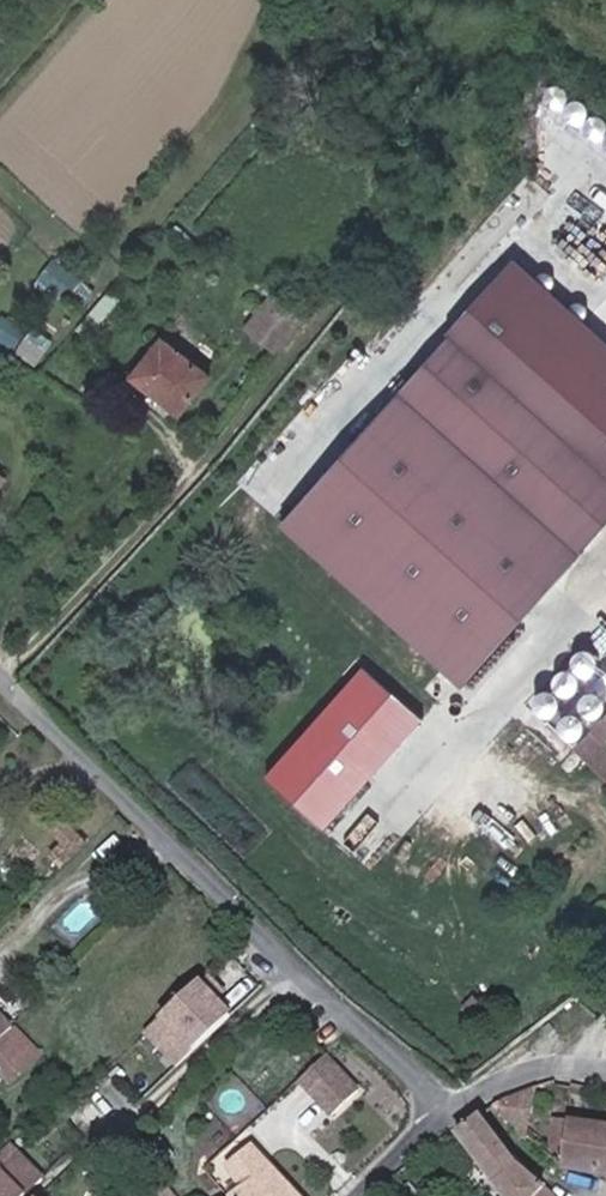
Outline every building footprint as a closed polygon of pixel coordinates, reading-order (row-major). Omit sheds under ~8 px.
[(605,500),(605,343),(501,252),(264,521),(447,681),(605,500)] [(283,346),(305,320),(278,298),(256,324),(283,346)] [(221,374),(176,336),(144,375),(189,413),(221,374)] [(14,473),(0,462),(0,491),(14,473)] [(354,660),(252,772),(311,826),(414,715),(354,660)] [(581,743),(605,768),(605,718),(581,743)] [(203,1046),(239,1012),(221,993),(185,1027),(203,1046)] [(481,1018),(493,1006),(483,996),(471,1008),(481,1018)] [(5,1073),(16,1085),(46,1057),(3,1012),(0,1014),(0,1078),(5,1073)] [(564,1018),(554,1027),(562,1035),(572,1026),(564,1018)] [(329,1060),(301,1085),(334,1120),(361,1095),(329,1060)] [(531,1137),(539,1088),(500,1105),(531,1137)] [(553,1186),(541,1175),(530,1164),(492,1115),(469,1134),(521,1195),(543,1195),(553,1186)] [(574,1164),(579,1120),(562,1120),(559,1149),(574,1164)] [(579,1120),(574,1164),(605,1168),(605,1123),(579,1120)] [(210,1159),(237,1193),(246,1186),(227,1163),(257,1139),(248,1128),(210,1159)] [(241,1195),(310,1195),(263,1140),(235,1164),(253,1186),(240,1195),(241,1195)] [(27,1155),(9,1172),(4,1167),(0,1170),(0,1195),(34,1195),(51,1180),(27,1155)] [(553,1186),(543,1195),(565,1195),(553,1186)]
